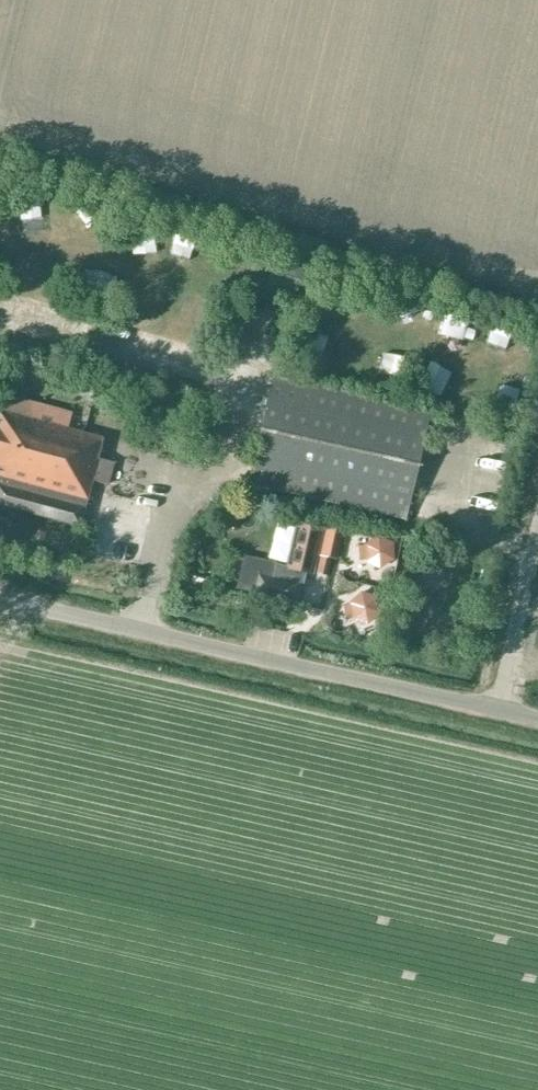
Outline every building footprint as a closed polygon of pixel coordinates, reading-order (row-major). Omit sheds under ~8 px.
[(513,323),(510,346),(528,348),(530,325),(513,323)] [(396,375),(418,380),(422,359),(400,354),(396,375)] [(460,391),(466,372),(450,366),(443,385),(460,391)] [(247,483),(406,518),(431,410),(272,374),(247,483)] [(96,458),(100,439),(65,429),(69,415),(3,398),(0,410),(0,505),(79,526),(92,479),(108,484),(113,463),(96,458)] [(327,523),(321,553),(337,556),(340,540),(343,527),(338,525),(327,523)] [(295,524),(285,567),(313,573),(322,530),(295,524)] [(357,544),(359,535),(365,537),(366,530),(344,525),(343,527),(340,540),(357,544)] [(363,545),(364,561),(379,569),(393,560),(392,543),(377,535),(363,544),(363,545)] [(304,585),(275,578),(279,562),(244,554),(236,589),(253,593),(252,596),(300,606),(304,585)] [(214,588),(194,582),(190,594),(210,600),(214,588)] [(347,603),(347,604),(351,619),(367,624),(379,613),(375,597),(360,592),(347,603)]
